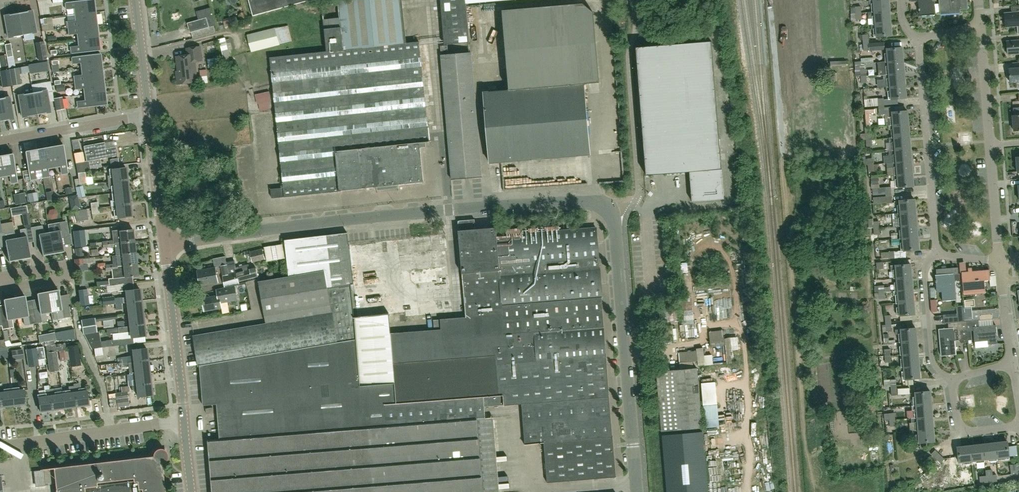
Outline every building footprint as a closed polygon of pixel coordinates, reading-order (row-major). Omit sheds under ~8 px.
[(65,2),(65,3),(66,9),(74,8),(75,14),(95,12),(94,0),(82,0),(65,2)] [(253,16),(312,0),(249,0),(253,16)] [(429,141),(419,41),(406,42),(401,0),(336,0),(322,4),(327,51),(270,57),(284,188),(271,189),(272,198),(423,182),(419,147),(426,146),(425,142),(429,141)] [(444,45),(469,42),(466,4),(512,0),(440,0),(444,45)] [(890,10),(889,0),(869,0),(869,4),(871,4),(872,12),(890,10)] [(940,4),(934,4),(933,0),(910,0),(911,1),(920,0),(921,3),(919,3),(920,16),(935,15),(935,13),(940,13),(940,4)] [(968,9),(967,0),(939,0),(940,4),(940,13),(941,15),(960,13),(960,10),(968,9)] [(584,84),(599,83),(593,13),(582,4),(502,11),(509,91),(484,93),(490,163),(590,154),(584,84)] [(18,13),(22,35),(36,32),(32,10),(18,13)] [(873,24),(891,23),(890,10),(872,12),(868,12),(868,19),(872,18),(873,24)] [(97,24),(95,12),(75,14),(76,21),(68,22),(68,28),(97,24)] [(1004,14),(1005,28),(1018,26),(1018,12),(1004,14)] [(22,35),(18,13),(4,15),(8,37),(22,35)] [(209,27),(206,18),(187,23),(190,33),(209,27)] [(891,23),(873,24),(871,25),(872,29),(874,29),(874,37),(892,35),(891,23)] [(98,37),(97,24),(68,28),(69,34),(77,33),(78,40),(98,37)] [(288,25),(275,29),(275,28),(247,35),(251,51),(292,41),(288,25)] [(859,40),(863,40),(863,46),(869,45),(868,34),(859,35),(859,40)] [(100,50),(98,37),(78,40),(79,46),(71,47),(71,53),(71,54),(100,50)] [(1007,41),(1008,56),(1018,55),(1018,40),(1007,41)] [(38,60),(45,59),(42,42),(35,43),(38,60)] [(692,202),(724,199),(711,42),(636,48),(646,176),(690,172),(692,202)] [(870,50),(884,49),(884,42),(869,43),(870,50)] [(4,44),(8,68),(15,67),(13,56),(10,43),(4,44)] [(177,76),(178,84),(197,82),(195,61),(202,60),(200,47),(187,48),(187,55),(177,57),(179,75),(177,76)] [(885,53),(886,62),(903,60),(902,47),(887,49),(888,53),(885,53)] [(481,177),(471,52),(441,55),(452,180),(481,177)] [(100,53),(72,57),(73,63),(81,62),(81,69),(101,66),(100,53)] [(904,73),(903,60),(886,62),(877,63),(878,75),(904,73)] [(856,76),(860,76),(867,76),(866,69),(860,70),(860,67),(859,67),(859,64),(854,64),(855,67),(855,71),(856,71),(856,76)] [(103,79),(101,66),(81,69),(82,75),(74,76),(75,82),(103,79)] [(12,85),(21,84),(18,68),(9,69),(12,85)] [(1009,69),(1010,76),(1008,76),(1008,82),(1010,81),(1010,83),(1018,82),(1018,68),(1009,69)] [(12,85),(9,69),(0,71),(0,74),(2,87),(12,85)] [(878,75),(880,75),(880,80),(887,79),(888,87),(905,85),(904,73),(878,75)] [(105,92),(103,79),(75,82),(76,89),(84,88),(84,94),(105,92)] [(898,104),(898,99),(906,98),(905,85),(888,87),(886,87),(886,92),(888,92),(889,99),(891,98),(891,99),(884,100),(884,98),(878,99),(864,99),(865,106),(867,106),(867,107),(878,106),(884,105),(898,104)] [(32,92),(36,115),(50,112),(46,90),(32,92)] [(22,117),(36,115),(32,92),(18,95),(22,117)] [(106,105),(105,92),(84,94),(85,100),(77,101),(78,107),(78,108),(106,105)] [(13,119),(9,97),(0,98),(0,121),(13,119)] [(64,108),(62,97),(54,98),(56,110),(64,108)] [(894,106),(878,108),(879,115),(893,114),(893,117),(890,117),(891,125),(908,124),(907,111),(895,112),(894,106)] [(864,109),(866,127),(870,126),(869,114),(875,113),(875,108),(864,109)] [(909,136),(908,124),(891,125),(889,126),(889,130),(891,130),(892,138),(909,136)] [(889,143),(889,150),(910,149),(909,136),(892,138),(889,138),(889,143)] [(90,171),(89,169),(101,166),(99,159),(117,155),(115,146),(105,148),(104,141),(83,145),(86,159),(88,159),(88,161),(75,163),(77,173),(90,171)] [(63,145),(50,147),(54,167),(60,166),(61,174),(67,173),(68,173),(63,145)] [(50,147),(37,149),(42,177),(43,177),(49,176),(47,168),(54,167),(50,147)] [(42,177),(37,149),(24,151),(30,180),(30,179),(36,178),(35,170),(41,169),(42,177)] [(893,155),(894,163),(911,161),(910,149),(889,150),(889,151),(890,155),(893,155)] [(0,156),(0,158),(3,176),(10,175),(11,183),(17,182),(18,182),(13,154),(0,156)] [(894,168),(895,175),(913,174),(911,161),(894,163),(887,163),(887,168),(890,168),(894,168)] [(109,170),(110,176),(107,176),(108,182),(127,180),(126,167),(112,169),(112,170),(109,170)] [(914,187),(913,174),(895,175),(898,175),(898,180),(895,180),(896,187),(899,187),(899,188),(914,187)] [(127,180),(108,182),(109,189),(111,188),(112,194),(129,192),(127,180)] [(77,184),(79,195),(86,194),(84,183),(77,184)] [(885,195),(892,195),(891,187),(885,187),(872,188),(873,195),(885,194),(885,195)] [(112,194),(113,200),(110,201),(111,206),(116,205),(116,206),(130,204),(129,192),(112,194)] [(24,193),(13,195),(15,205),(26,203),(24,193)] [(874,204),(892,203),(892,195),(885,195),(886,196),(873,197),(874,204)] [(900,200),(894,201),(895,206),(898,206),(898,213),(915,212),(914,199),(900,200)] [(116,206),(117,210),(114,211),(115,218),(118,218),(131,217),(130,204),(116,206)] [(898,213),(894,213),(895,219),(899,219),(899,226),(916,224),(915,212),(898,213)] [(30,225),(28,213),(22,215),(24,226),(30,225)] [(194,336),(198,367),(199,367),(203,406),(216,405),(219,440),(207,441),(211,491),(483,491),(476,419),(485,418),(484,406),(504,404),(504,405),(522,404),(525,444),(543,442),(547,482),(616,477),(614,448),(614,443),(611,413),(611,408),(607,365),(607,359),(606,345),(606,343),(602,298),(601,284),(601,282),(597,244),(597,242),(596,228),(587,228),(574,230),(567,230),(496,236),(496,228),(492,228),(475,229),(475,219),(458,221),(458,225),(458,230),(459,231),(458,231),(459,242),(457,243),(459,269),(461,268),(466,316),(453,317),(441,319),(442,329),(431,330),(431,326),(404,328),(404,332),(390,334),(390,324),(389,316),(359,319),(354,284),(352,284),(348,245),(348,237),(347,232),(305,238),(285,240),(284,240),(285,244),(289,276),(259,281),(267,323),(266,324),(194,336)] [(873,228),(879,227),(879,221),(873,221),(873,219),(868,219),(869,228),(873,228)] [(55,232),(49,233),(53,253),(64,251),(61,236),(68,235),(66,221),(53,223),(54,224),(55,232)] [(900,232),(900,238),(918,237),(916,224),(899,226),(897,226),(897,232),(900,232)] [(53,253),(49,233),(43,234),(42,226),(31,228),(33,241),(39,240),(42,255),(53,253)] [(21,238),(16,239),(19,259),(30,257),(25,229),(20,230),(21,238)] [(119,231),(120,243),(134,241),(132,229),(119,231)] [(84,230),(73,231),(75,247),(86,246),(84,230)] [(19,259),(16,239),(10,240),(8,232),(9,232),(8,232),(3,232),(8,261),(19,259)] [(900,243),(901,251),(895,251),(889,251),(889,252),(881,252),(881,258),(889,258),(889,259),(895,258),(906,257),(905,251),(919,250),(918,237),(900,238),(900,239),(903,238),(904,242),(900,243)] [(114,240),(108,241),(109,247),(114,247),(114,249),(121,248),(122,254),(135,253),(134,241),(120,243),(114,243),(114,240)] [(285,258),(282,245),(265,248),(267,261),(285,258)] [(75,248),(76,257),(83,256),(82,247),(75,248)] [(253,262),(265,259),(262,249),(250,252),(250,251),(244,252),(246,257),(251,256),(253,262)] [(105,264),(105,268),(137,264),(135,253),(122,254),(122,260),(116,261),(116,263),(111,264),(105,264)] [(240,281),(252,278),(258,277),(256,267),(250,269),(249,265),(236,268),(235,260),(226,262),(229,273),(237,271),(240,281)] [(105,268),(106,271),(112,270),(117,270),(117,272),(123,272),(124,278),(138,276),(137,264),(105,268)] [(893,270),(894,278),(911,277),(910,264),(896,265),(896,266),(894,266),(893,266),(893,270)] [(227,265),(222,266),(223,276),(226,286),(228,286),(239,283),(236,272),(229,273),(227,265)] [(200,286),(218,283),(215,267),(197,271),(200,286)] [(954,280),(959,280),(958,267),(936,269),(937,275),(936,275),(937,292),(943,292),(944,301),(956,300),(954,280)] [(985,280),(990,280),(989,270),(962,273),(964,293),(986,291),(985,280)] [(684,321),(695,320),(693,274),(682,274),(684,321)] [(99,285),(101,285),(109,284),(109,285),(123,283),(122,277),(108,279),(109,281),(107,281),(99,282),(99,285)] [(894,278),(894,279),(894,283),(895,291),(913,289),(911,277),(894,278)] [(218,295),(202,298),(205,311),(222,308),(220,302),(226,301),(226,302),(238,300),(236,289),(235,285),(217,289),(217,290),(218,295)] [(87,289),(78,290),(80,306),(89,304),(87,289)] [(121,303),(127,302),(141,301),(140,289),(126,290),(126,297),(122,298),(122,297),(114,298),(115,304),(121,303)] [(896,303),(914,302),(913,289),(895,291),(893,291),(893,296),(895,295),(896,303)] [(47,292),(51,312),(52,320),(63,318),(58,290),(47,292)] [(51,312),(47,292),(36,294),(41,322),(47,321),(47,320),(46,320),(45,313),(51,312)] [(25,296),(14,298),(17,318),(23,317),(25,324),(25,325),(30,324),(25,296)] [(6,318),(0,319),(2,329),(13,327),(13,326),(12,319),(17,318),(14,298),(3,300),(6,318)] [(127,302),(128,314),(142,313),(141,301),(127,302)] [(914,302),(896,303),(896,304),(899,304),(899,308),(896,308),(897,316),(900,315),(900,316),(915,315),(914,302)] [(966,315),(964,315),(963,306),(956,306),(957,314),(945,315),(946,323),(950,323),(967,321),(966,315)] [(128,314),(130,326),(144,324),(142,313),(128,314)] [(94,318),(91,319),(81,320),(83,334),(96,332),(94,318)] [(987,340),(988,345),(997,344),(996,325),(993,325),(979,326),(978,320),(967,321),(967,329),(967,331),(973,331),(974,341),(987,340)] [(967,321),(950,323),(950,328),(939,329),(941,355),(956,354),(954,341),(960,340),(961,343),(968,342),(967,331),(967,329),(967,321)] [(118,333),(130,332),(131,338),(145,336),(144,324),(130,326),(118,327),(106,329),(107,334),(118,333)] [(917,341),(916,328),(901,330),(901,334),(899,335),(899,342),(899,343),(902,342),(917,341)] [(75,329),(65,331),(66,339),(76,339),(75,329)] [(726,340),(725,332),(712,332),(712,341),(726,340)] [(101,347),(112,346),(129,344),(128,338),(112,340),(100,341),(101,347)] [(64,344),(64,340),(55,341),(55,345),(56,352),(59,351),(60,361),(69,360),(68,350),(65,350),(64,344)] [(917,341),(902,342),(902,347),(900,347),(900,355),(918,354),(917,341)] [(68,350),(69,360),(71,367),(81,365),(78,344),(67,345),(68,350)] [(50,367),(51,367),(51,371),(58,370),(57,366),(58,366),(57,359),(56,352),(55,345),(45,346),(46,353),(48,353),(50,367)] [(711,362),(727,362),(726,346),(710,346),(711,362)] [(43,347),(26,349),(25,349),(28,367),(29,367),(38,365),(38,360),(45,359),(43,347)] [(134,362),(148,360),(146,348),(132,350),(134,362)] [(22,349),(11,351),(12,360),(24,359),(22,349)] [(8,358),(7,350),(0,351),(0,359),(8,358)] [(918,354),(900,355),(903,355),(904,360),(901,360),(901,368),(919,366),(918,354)] [(148,360),(134,362),(135,373),(149,372),(148,360)] [(919,366),(901,368),(902,368),(904,368),(905,372),(902,372),(903,380),(905,379),(905,380),(920,379),(919,366)] [(662,431),(702,427),(697,368),(693,368),(680,369),(657,372),(662,431)] [(135,373),(136,380),(132,380),(132,385),(131,385),(131,386),(150,383),(149,372),(135,373)] [(891,388),(897,387),(896,379),(884,380),(884,387),(891,387),(891,388)] [(720,426),(718,381),(703,382),(706,427),(720,426)] [(74,386),(73,386),(76,406),(88,405),(86,391),(85,388),(81,389),(80,383),(73,384),(74,386)] [(132,391),(137,391),(138,397),(152,395),(150,383),(131,386),(132,391)] [(764,385),(756,385),(756,397),(764,397),(764,385)] [(64,408),(76,406),(73,386),(68,387),(68,391),(62,391),(62,392),(64,408)] [(129,405),(127,392),(129,392),(129,386),(121,387),(121,393),(115,393),(117,406),(121,406),(122,410),(129,409),(128,405),(129,405)] [(18,388),(11,389),(13,405),(25,403),(23,390),(18,390),(18,388)] [(62,388),(49,389),(52,410),(64,408),(62,392),(62,391),(62,388)] [(0,394),(0,402),(1,406),(13,405),(11,389),(4,390),(5,393),(0,394)] [(40,412),(52,410),(49,389),(45,390),(45,394),(37,395),(38,398),(40,412)] [(914,406),(931,404),(930,391),(915,393),(916,397),(913,398),(914,405),(914,406)] [(914,406),(914,405),(912,406),(912,410),(914,410),(915,418),(932,417),(931,404),(914,406)] [(885,421),(895,420),(895,413),(884,414),(885,421)] [(915,418),(913,418),(913,422),(915,422),(916,431),(934,429),(932,417),(915,418)] [(895,420),(885,421),(885,429),(890,429),(890,427),(896,426),(895,420)] [(934,429),(916,431),(918,431),(919,435),(916,435),(917,443),(919,442),(919,443),(935,442),(934,429)] [(702,432),(663,435),(667,491),(708,491),(702,432)] [(729,440),(713,440),(715,482),(732,481),(729,440)] [(1008,457),(1009,456),(1008,442),(995,443),(997,461),(996,458),(1001,457),(1001,460),(1008,459),(1008,457)] [(997,461),(995,443),(982,445),(984,462),(984,459),(989,459),(989,462),(997,461)] [(984,462),(982,445),(970,446),(972,461),(976,460),(976,463),(984,462)] [(972,463),(972,461),(970,446),(957,447),(959,462),(964,461),(964,464),(972,463)] [(161,463),(163,463),(164,462),(166,460),(167,458),(167,456),(167,454),(166,453),(163,450),(162,449),(160,449),(158,449),(156,450),(154,451),(153,453),(152,455),(152,457),(53,468),(55,490),(61,489),(62,491),(164,491),(161,463)] [(940,463),(944,459),(935,450),(931,454),(940,463)] [(920,467),(924,470),(934,460),(930,456),(920,467)] [(923,474),(927,478),(936,467),(933,464),(923,474)] [(985,476),(986,481),(986,483),(997,481),(996,474),(985,476)]
